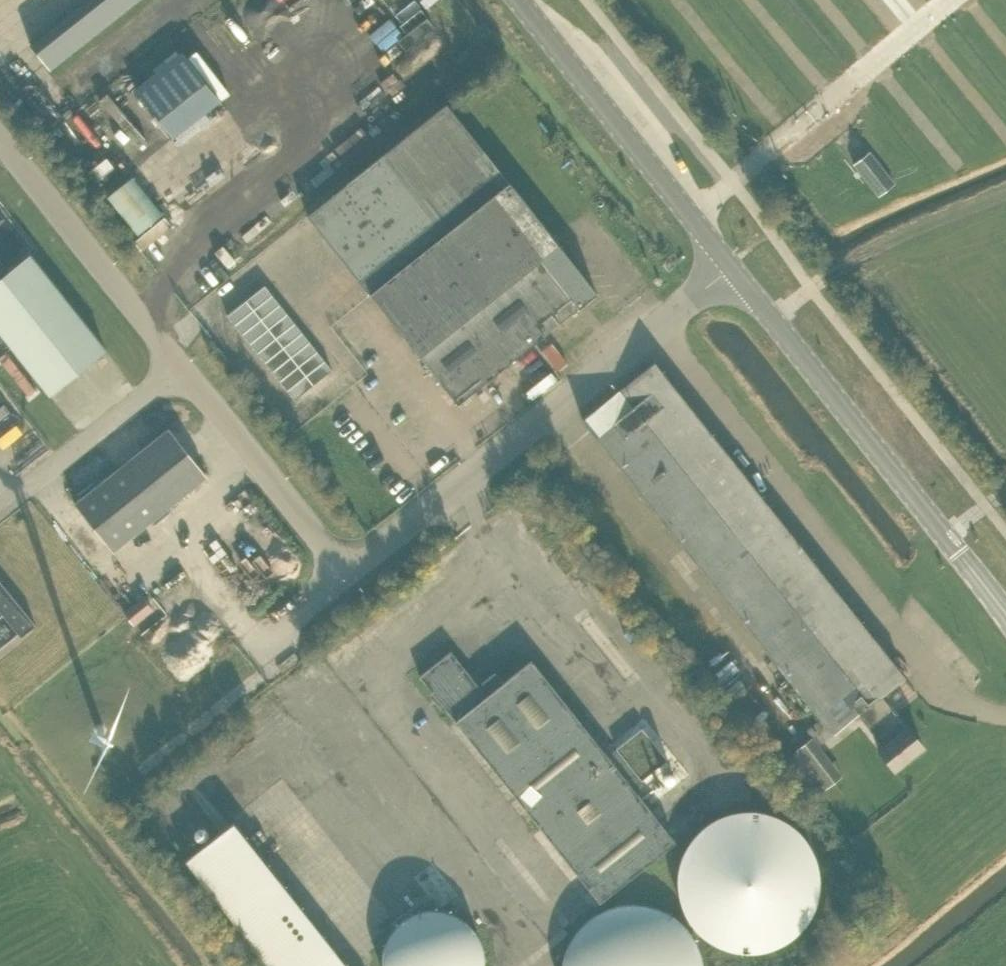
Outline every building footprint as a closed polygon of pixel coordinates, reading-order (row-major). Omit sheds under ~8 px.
[(29,33),(51,62),(134,0),(73,0),(29,33)] [(214,54),(227,45),(241,63),(267,44),(235,2),(185,40),(216,81),(228,72),(214,54)] [(134,90),(172,137),(219,100),(182,53),(134,90)] [(31,80),(22,86),(41,116),(50,110),(31,80)] [(456,405),(558,324),(596,294),(550,237),(445,105),(306,215),(456,405)] [(852,165),(877,196),(893,184),(868,153),(852,165)] [(136,235),(161,214),(132,177),(106,198),(136,235)] [(48,395),(105,350),(30,255),(0,279),(0,334),(48,395)] [(260,283),(241,298),(249,308),(267,293),(260,283)] [(267,293),(249,308),(256,317),(275,302),(267,293)] [(241,298),(222,313),(230,323),(249,308),(241,298)] [(275,302),(256,317),(264,326),(282,311),(275,302)] [(249,308),(230,323),(237,332),(256,317),(249,308)] [(282,311),(264,326),(271,336),(290,321),(282,311)] [(256,317),(237,332),(245,341),(264,326),(256,317)] [(290,321),(271,336),(279,345),(297,330),(290,321)] [(264,326),(245,341),(252,351),(271,336),(264,326)] [(297,330),(279,345),(286,354),(305,339),(297,330)] [(271,336),(252,351),(260,360),(279,345),(271,336)] [(305,339),(286,354),(294,364),(312,349),(305,339)] [(540,351),(556,371),(566,363),(551,343),(540,351)] [(279,345),(260,360),(267,369),(286,354),(279,345)] [(312,349),(294,364),(301,373),(320,358),(312,349)] [(286,354),(267,369),(275,379),(294,364),(286,354)] [(320,358),(301,373),(309,383),(327,368),(320,358)] [(294,364),(275,379),(282,388),(301,373),(294,364)] [(876,751),(893,772),(921,749),(905,728),(903,729),(878,698),(903,678),(653,364),(580,421),(831,736),(856,715),(881,747),(876,751)] [(327,368),(309,383),(316,392),(335,377),(327,368)] [(301,373),(282,388),(290,398),(309,383),(301,373)] [(335,377),(316,392),(324,401),(342,386),(335,377)] [(309,383),(290,398),(297,407),(316,392),(309,383)] [(342,386),(324,401),(331,411),(350,396),(342,386)] [(316,392),(297,407),(305,416),(324,401),(316,392)] [(350,396),(331,411),(339,420),(357,405),(350,396)] [(324,401),(305,416),(312,426),(331,411),(324,401)] [(357,405),(339,420),(346,429),(365,414),(357,405)] [(365,414),(346,429),(354,439),(372,424),(365,414)] [(168,429),(74,504),(112,552),(207,476),(168,429)] [(380,433),(361,448),(369,458),(387,443),(380,433)] [(387,443),(369,458),(376,467),(395,452),(387,443)] [(18,634),(21,637),(36,625),(0,582),(0,648),(18,634)] [(598,903),(674,843),(527,663),(502,682),(494,672),(480,683),(489,693),(485,696),(450,651),(418,676),(598,903)] [(816,730),(792,748),(821,787),(845,769),(816,730)] [(772,814),(767,813),(762,812),(757,811),(751,811),(744,811),(736,811),(728,813),(719,817),(710,822),(703,826),(696,832),(689,841),(685,848),(681,857),(678,865),(677,873),(676,882),(677,888),(678,898),(680,905),(682,910),(686,917),(690,924),(697,932),(702,937),(709,941),(717,946),(727,950),(741,953),(752,953),(757,952),(768,950),(778,946),(785,942),(794,936),(800,930),(807,922),(812,912),(816,903),(819,889),(819,881),(818,872),(816,861),(814,855),(812,850),(807,842),(802,835),(797,830),(791,825),(785,820),(778,817),(772,814)] [(267,965),(344,965),(231,823),(184,861),(267,965)] [(623,903),(615,905),(608,907),(601,910),(594,914),(588,918),(583,922),(577,928),(573,934),(569,941),(565,950),(563,956),(562,961),(561,965),(702,965),(702,964),(700,955),(697,946),(692,936),(687,930),(679,921),(673,916),(662,909),(650,905),(645,904),(633,903),(623,903)] [(428,911),(421,913),(414,915),(407,918),(400,923),(395,927),(392,931),(390,935),(388,939),(385,945),(384,950),(382,956),(382,964),(382,965),(483,965),(483,962),(483,955),(482,949),(480,944),(478,939),(475,934),(473,931),(468,925),(462,920),(456,917),(450,914),(445,912),(436,911),(428,911)]
